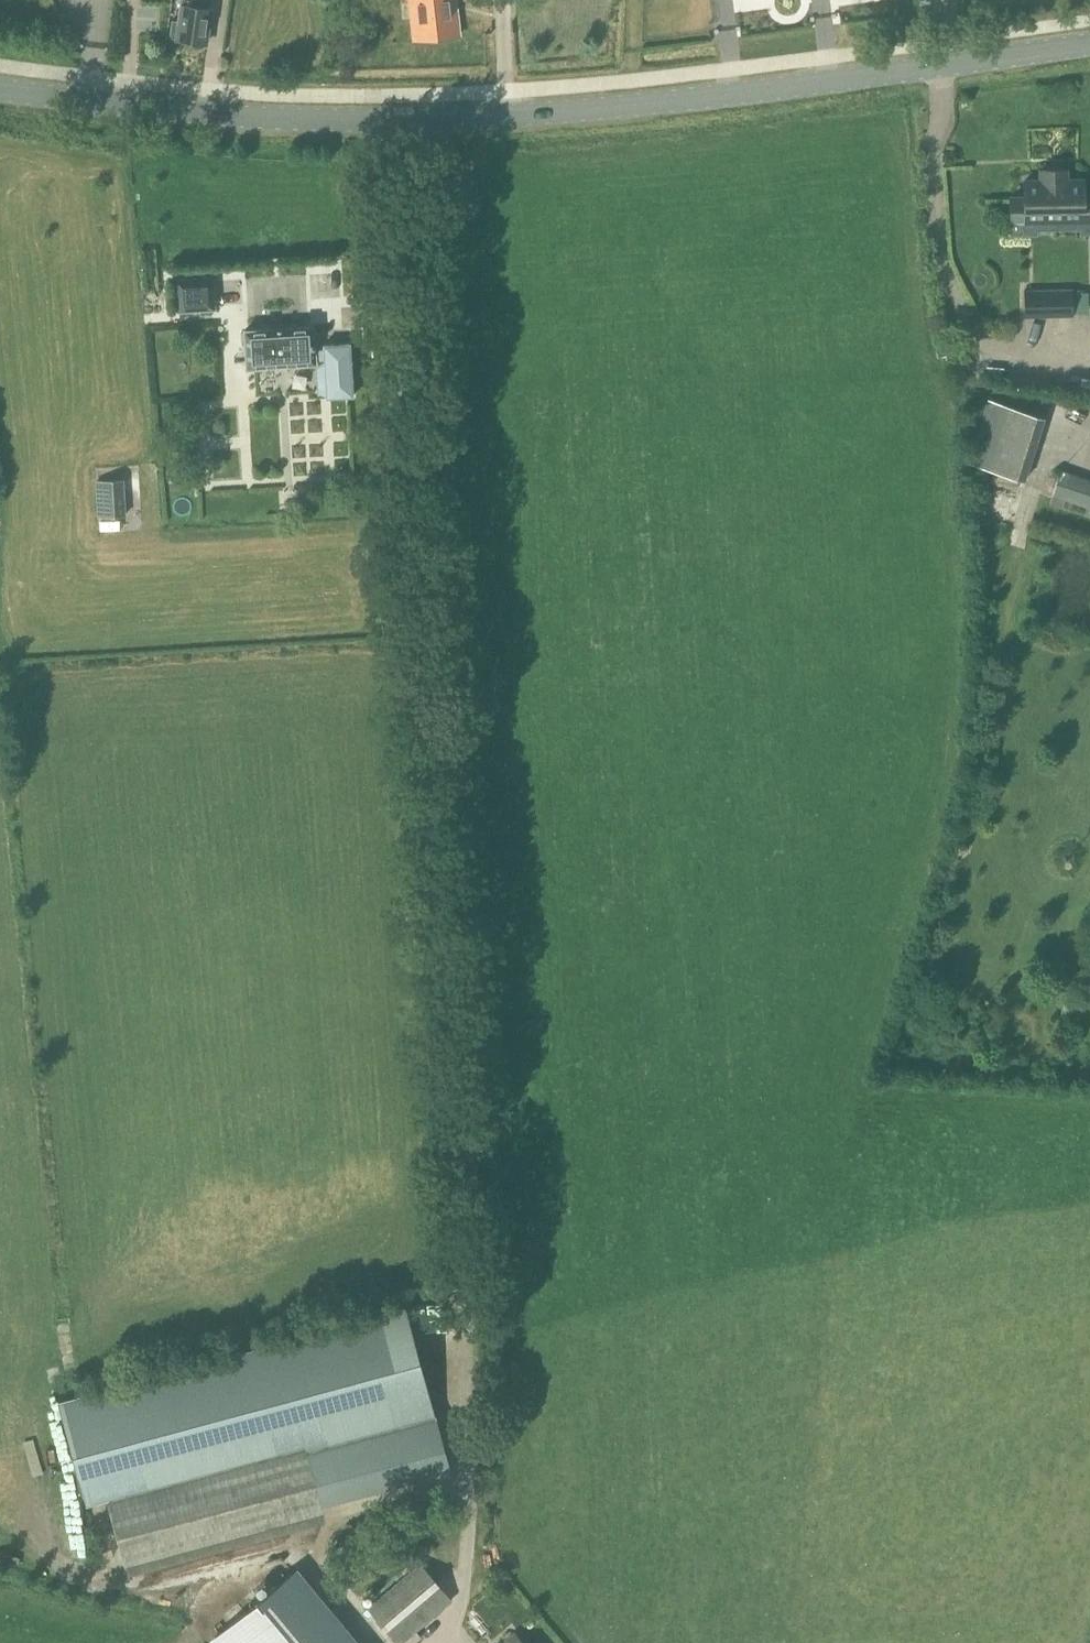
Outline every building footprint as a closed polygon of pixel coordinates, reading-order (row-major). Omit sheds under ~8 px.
[(206,43),(211,10),(197,8),(198,0),(183,0),(182,6),(177,39),(206,43)] [(414,40),(460,34),(456,0),(409,0),(414,40)] [(742,21),(726,22),(727,37),(796,34),(795,4),(742,7),(742,21)] [(1042,170),(1042,181),(1025,181),(1025,199),(1012,199),(1012,223),(1027,223),(1027,218),(1054,217),(1054,222),(1055,222),(1055,217),(1082,217),(1082,222),(1089,221),(1089,197),(1083,197),(1083,180),(1066,181),(1066,170),(1042,170)] [(999,214),(998,195),(984,196),(985,215),(999,214)] [(234,281),(232,267),(217,268),(218,283),(234,281)] [(213,277),(176,280),(178,312),(215,310),(213,277)] [(1025,317),(1073,316),(1073,289),(1025,289),(1025,317)] [(314,326),(244,330),(247,368),(316,364),(316,359),(324,359),(327,398),(353,396),(350,343),(323,345),(324,349),(315,349),(314,326)] [(1085,375),(1086,365),(1066,363),(1065,373),(1085,375)] [(1024,480),(1045,417),(990,399),(969,463),(994,470),(998,472),(1019,479),(1024,480)] [(994,470),(991,480),(1016,488),(1019,479),(998,472),(994,470)] [(123,480),(96,481),(98,516),(125,515),(123,480)] [(352,491),(344,491),(344,502),(353,501),(352,491)] [(404,1308),(57,1403),(86,1509),(110,1503),(124,1557),(449,1467),(404,1308)] [(397,1642),(401,1642),(452,1599),(421,1564),(368,1608),(397,1642)] [(174,1593),(198,1583),(190,1565),(167,1575),(174,1593)] [(97,1567),(84,1575),(92,1590),(105,1583),(97,1567)] [(287,1577),(215,1638),(219,1642),(342,1642),(287,1577)] [(515,1633),(503,1642),(523,1642),(515,1633)]
